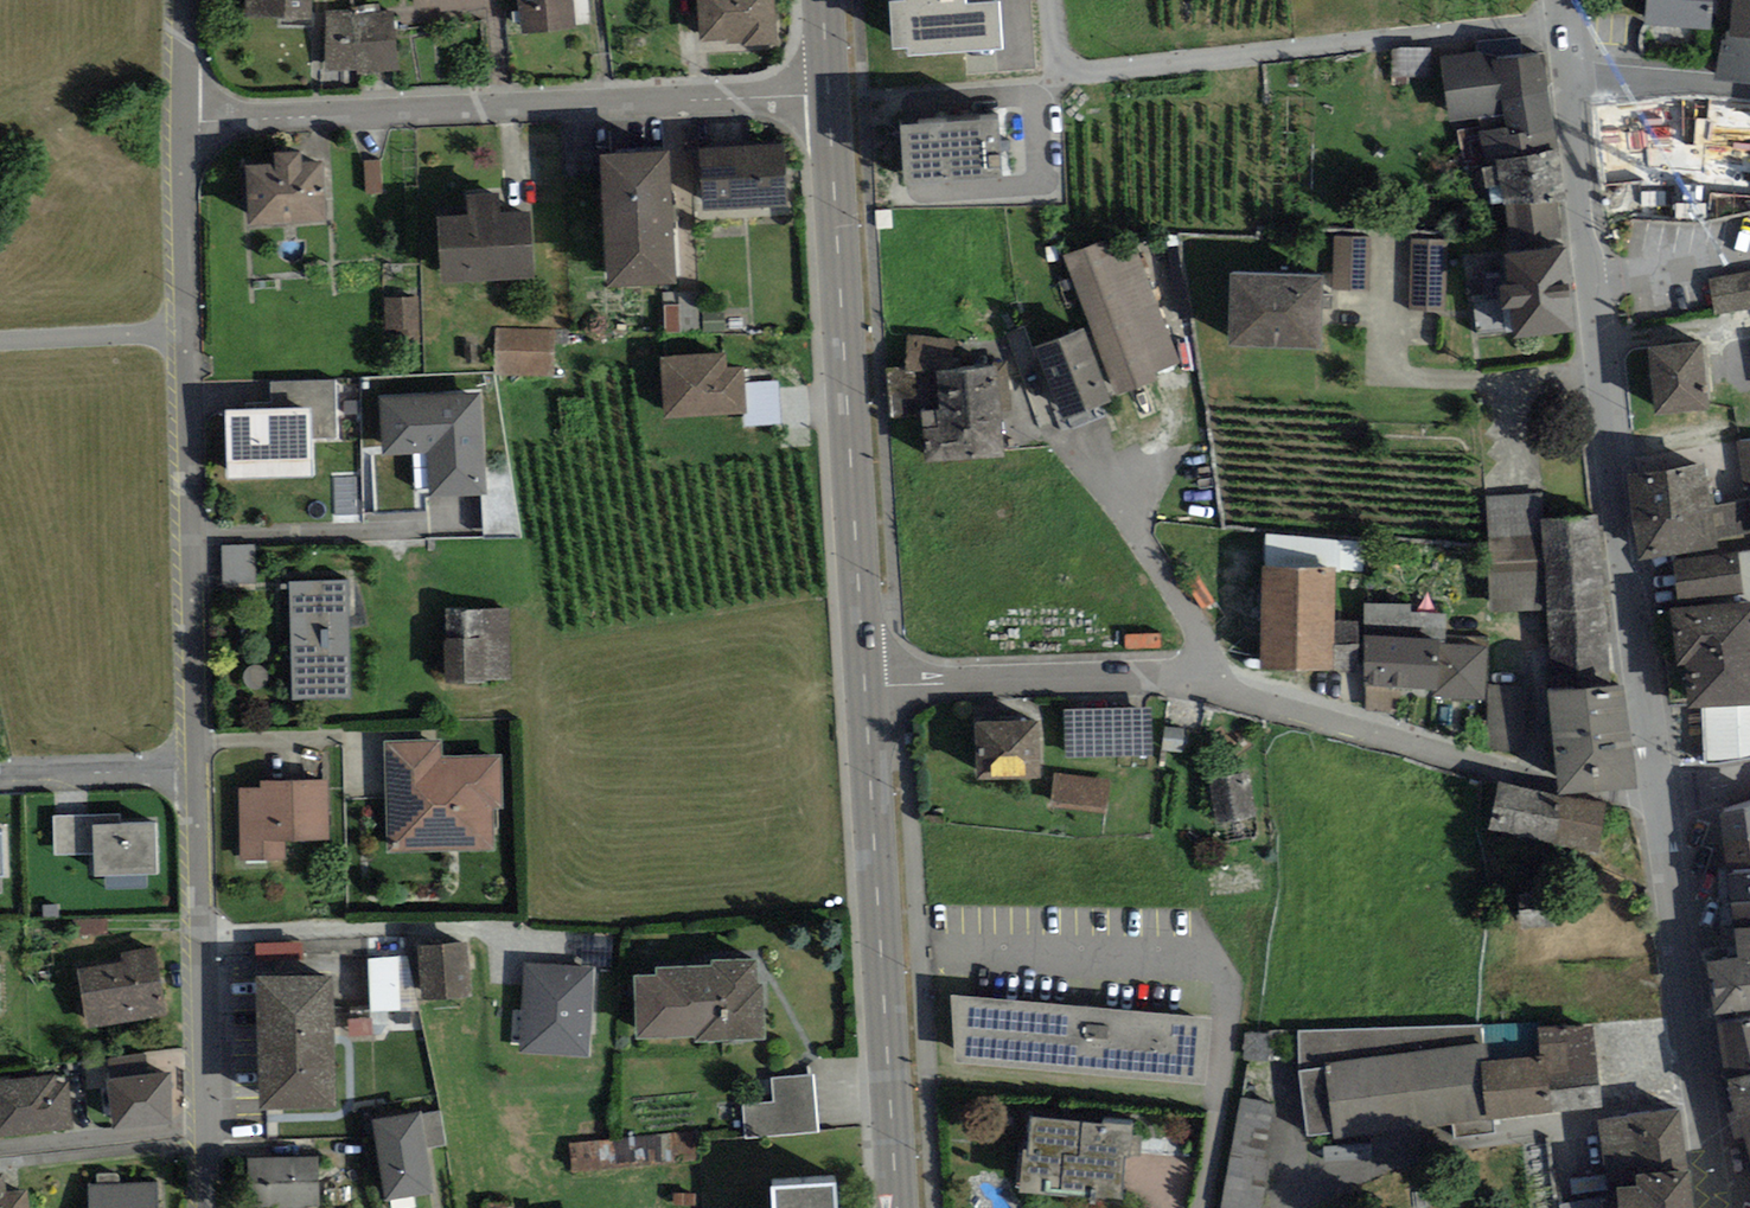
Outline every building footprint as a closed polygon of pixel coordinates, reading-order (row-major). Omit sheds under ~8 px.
[(245,19),(265,19),(310,21),(311,0),(246,0),(245,19)] [(418,10),(440,7),(440,12),(485,8),(484,0),(414,0),(415,10),(418,10)] [(523,35),(578,28),(574,0),(519,0),(523,35)] [(580,25),(593,24),(592,0),(579,0),(580,25)] [(776,37),(774,0),(697,0),(699,41),(727,39),(727,44),(743,44),(743,47),(776,46),(776,42),(776,37)] [(893,50),(907,49),(908,55),(1004,49),(1001,1),(995,2),(995,0),(889,0),(893,50)] [(1644,25),(1712,31),(1715,0),(1646,0),(1644,25)] [(1731,36),(1749,38),(1749,0),(1733,0),(1731,36)] [(326,11),(326,71),(358,69),(358,74),(400,70),(392,11),(353,16),(353,9),(326,11)] [(1724,36),(1719,36),(1717,81),(1749,83),(1749,38),(1731,36),(1724,36)] [(1398,48),(1398,82),(1433,82),(1434,48),(1398,48)] [(1499,160),(1558,152),(1545,54),(1494,60),(1493,52),(1439,59),(1448,123),(1480,118),(1486,169),(1500,167),(1499,160)] [(1595,107),(1601,190),(1681,183),(1749,190),(1749,102),(1686,97),(1595,107)] [(904,186),(1002,179),(997,118),(899,125),(904,186)] [(784,144),(699,148),(702,210),(787,205),(784,144)] [(608,288),(677,284),(670,150),(601,154),(608,288)] [(249,229),(327,224),(322,160),(301,162),(300,151),(275,153),(275,164),(244,166),(249,229)] [(1556,199),(1568,197),(1561,151),(1558,152),(1499,160),(1500,167),(1486,169),(1483,170),(1486,189),(1503,186),(1506,208),(1556,199)] [(383,194),(380,160),(365,161),(368,196),(383,194)] [(1649,187),(1604,195),(1609,224),(1654,215),(1649,187)] [(442,283),(534,279),(531,213),(500,214),(499,193),(467,195),(468,216),(439,217),(442,283)] [(1711,194),(1707,219),(1749,210),(1749,197),(1711,194)] [(1511,244),(1562,236),(1556,199),(1506,208),(1511,244)] [(1126,232),(1064,256),(1119,396),(1160,379),(1157,371),(1178,363),(1126,232)] [(1369,291),(1369,237),(1334,237),(1334,291),(1369,291)] [(1445,311),(1448,240),(1411,238),(1408,309),(1445,311)] [(1504,253),(1508,283),(1499,284),(1502,311),(1511,310),(1515,339),(1576,331),(1565,246),(1504,253)] [(1708,279),(1714,317),(1749,311),(1749,272),(1708,279)] [(1324,277),(1231,274),(1228,348),(1321,351),(1324,277)] [(419,296),(382,296),(382,339),(419,339),(419,296)] [(680,333),(678,305),(664,306),(666,334),(680,333)] [(723,313),(703,313),(704,332),(724,331),(723,313)] [(555,329),(496,328),(495,374),(555,375),(555,329)] [(1112,402),(1083,329),(1036,348),(1065,421),(1112,402)] [(955,340),(907,336),(906,365),(905,372),(937,371),(951,370),(955,340)] [(1708,410),(1700,341),(1647,347),(1655,416),(1708,410)] [(664,419),(746,414),(743,367),(727,368),(726,352),(660,356),(664,419)] [(939,408),(937,371),(905,372),(906,365),(889,369),(890,420),(922,416),(922,409),(939,408)] [(1010,366),(995,367),(951,370),(937,371),(939,408),(922,409),(922,416),(925,463),(1001,458),(1000,444),(998,413),(1013,412),(1010,366)] [(270,382),(271,409),(310,408),(311,440),(339,440),(337,380),(270,382)] [(486,496),(480,392),(379,398),(383,455),(427,452),(430,499),(486,496)] [(271,409),(225,410),(226,478),(312,476),(311,440),(310,408),(271,409)] [(1738,442),(1744,484),(1749,483),(1749,440),(1738,442)] [(1704,463),(1627,474),(1633,518),(1711,506),(1704,463)] [(357,514),(356,478),(334,478),(335,515),(357,514)] [(1539,493),(1488,497),(1489,555),(1489,612),(1547,608),(1546,575),(1541,521),(1539,493)] [(1711,506),(1715,542),(1745,538),(1744,535),(1749,534),(1749,501),(1711,506)] [(1711,506),(1633,518),(1639,560),(1716,549),(1715,542),(1711,506)] [(1541,521),(1546,575),(1604,569),(1599,516),(1541,521)] [(1339,540),(1265,534),(1265,537),(1265,565),(1334,565),(1334,573),(1340,574),(1340,570),(1339,540)] [(1365,542),(1339,540),(1340,570),(1364,569),(1365,542)] [(221,546),(223,582),(256,581),(255,544),(221,546)] [(1674,561),(1679,601),(1744,593),(1745,602),(1749,601),(1749,552),(1674,561)] [(1265,565),(1262,565),(1262,671),(1334,671),(1334,621),(1334,573),(1334,565),(1265,565)] [(1604,569),(1546,575),(1547,608),(1547,613),(1606,608),(1604,569)] [(352,699),(349,580),(289,581),(292,700),(352,699)] [(1745,602),(1670,608),(1672,615),(1659,617),(1670,704),(1688,701),(1689,709),(1701,708),(1749,705),(1749,601),(1745,602)] [(1365,622),(1365,636),(1438,639),(1438,644),(1445,644),(1447,614),(1412,613),(1412,605),(1365,603),(1365,622)] [(511,680),(509,608),(443,611),(445,682),(511,680)] [(1606,608),(1547,613),(1553,692),(1612,687),(1606,608)] [(1365,636),(1365,622),(1334,621),(1334,671),(1363,670),(1365,636)] [(1438,639),(1365,636),(1363,670),(1362,687),(1436,691),(1438,644),(1438,639)] [(1436,691),(1436,697),(1486,699),(1489,645),(1445,644),(1438,644),(1436,691)] [(1488,750),(1518,751),(1520,685),(1489,684),(1488,750)] [(1553,739),(1631,733),(1624,686),(1612,687),(1553,692),(1549,693),(1553,739)] [(1701,708),(1705,767),(1749,758),(1749,705),(1701,708)] [(1152,707),(1064,709),(1065,759),(1153,757),(1152,707)] [(977,780),(1040,778),(1039,720),(976,722),(977,780)] [(1163,726),(1160,751),(1189,754),(1192,729),(1163,726)] [(1553,739),(1558,795),(1636,788),(1631,733),(1553,739)] [(441,739),(383,741),(386,853),(493,850),(492,809),(503,809),(501,754),(442,756),(441,739)] [(1110,780),(1054,773),(1049,807),(1106,814),(1110,780)] [(1254,819),(1247,773),(1209,779),(1216,824),(1254,819)] [(285,859),(285,841),(328,840),(327,780),(260,781),(260,788),(239,788),(241,860),(285,859)] [(1562,797),(1498,781),(1486,831),(1554,847),(1562,797)] [(1605,804),(1562,797),(1554,847),(1597,854),(1605,804)] [(1719,814),(1722,841),(1749,838),(1749,806),(1719,814)] [(156,823),(120,824),(120,814),(53,816),(55,854),(93,853),(94,878),(158,875),(156,823)] [(1722,841),(1726,872),(1749,869),(1749,838),(1722,841)] [(1726,872),(1731,906),(1749,903),(1749,869),(1726,872)] [(1731,906),(1733,929),(1749,927),(1749,903),(1731,906)] [(59,905),(42,905),(43,917),(59,917),(59,905)] [(107,919),(81,919),(81,935),(107,935),(107,919)] [(1733,929),(1737,959),(1749,957),(1749,927),(1733,929)] [(472,997),(466,942),(416,947),(422,1002),(472,997)] [(166,1015),(154,947),(120,954),(122,962),(78,970),(89,1029),(166,1015)] [(407,956),(399,957),(401,1011),(420,1010),(407,956)] [(401,1011),(399,957),(367,958),(369,1012),(401,1011)] [(1737,959),(1707,964),(1714,1015),(1749,1010),(1749,957),(1737,959)] [(765,1040),(762,984),(757,985),(756,959),(713,961),(713,965),(656,968),(656,975),(634,976),(636,1039),(695,1037),(696,1044),(765,1040)] [(591,1058),(596,966),(523,963),(518,1054),(591,1058)] [(335,1108),(333,976),(256,978),(259,1110),(335,1108)] [(1207,1086),(1212,1019),(953,996),(953,1064),(1207,1086)] [(1716,1023),(1728,1081),(1749,1076),(1749,1018),(1716,1023)] [(1603,1107),(1592,1026),(1540,1029),(1541,1041),(1483,1043),(1482,1026),(1300,1032),(1298,1074),(1306,1135),(1334,1132),(1334,1139),(1452,1124),(1454,1138),(1494,1132),(1493,1119),(1603,1107)] [(109,1058),(112,1080),(147,1076),(144,1053),(109,1058)] [(112,1080),(107,1081),(113,1129),(172,1122),(170,1073),(147,1076),(112,1080)] [(73,1129),(68,1082),(56,1083),(55,1075),(0,1082),(0,1137),(73,1129)] [(773,1104),(743,1106),(746,1139),(819,1134),(814,1075),(771,1079),(773,1104)] [(1728,1081),(1736,1116),(1749,1113),(1749,1076),(1728,1081)] [(1275,1104),(1241,1098),(1230,1155),(1221,1207),(1261,1207),(1263,1200),(1268,1160),(1275,1104)] [(1679,1109),(1599,1120),(1609,1189),(1618,1188),(1637,1186),(1636,1178),(1689,1171),(1679,1109)] [(422,1114),(421,1111),(372,1118),(385,1200),(434,1193),(427,1149),(422,1114)] [(422,1114),(427,1149),(446,1146),(440,1111),(422,1114)] [(1736,1116),(1729,1117),(1734,1139),(1745,1136),(1749,1157),(1749,1113),(1736,1116)] [(1031,1117),(1028,1150),(1023,1150),(1020,1193),(1123,1200),(1127,1157),(1130,1157),(1133,1125),(1031,1117)] [(247,1159),(249,1207),(317,1207),(320,1207),(318,1156),(247,1159)] [(1689,1171),(1636,1178),(1637,1186),(1618,1188),(1620,1207),(1693,1207),(1689,1171)] [(27,1189),(6,1192),(4,1173),(0,1174),(0,1207),(30,1207),(27,1189)] [(96,1174),(97,1184),(119,1183),(119,1173),(96,1174)] [(88,1184),(89,1207),(158,1207),(157,1182),(119,1183),(97,1184),(88,1184)] [(774,1207),(838,1207),(836,1185),(773,1189),(774,1207)] [(696,1192),(673,1193),(673,1207),(696,1206),(696,1192)] [(1561,1206),(1561,1207),(1605,1207),(1603,1199),(1561,1206)]
